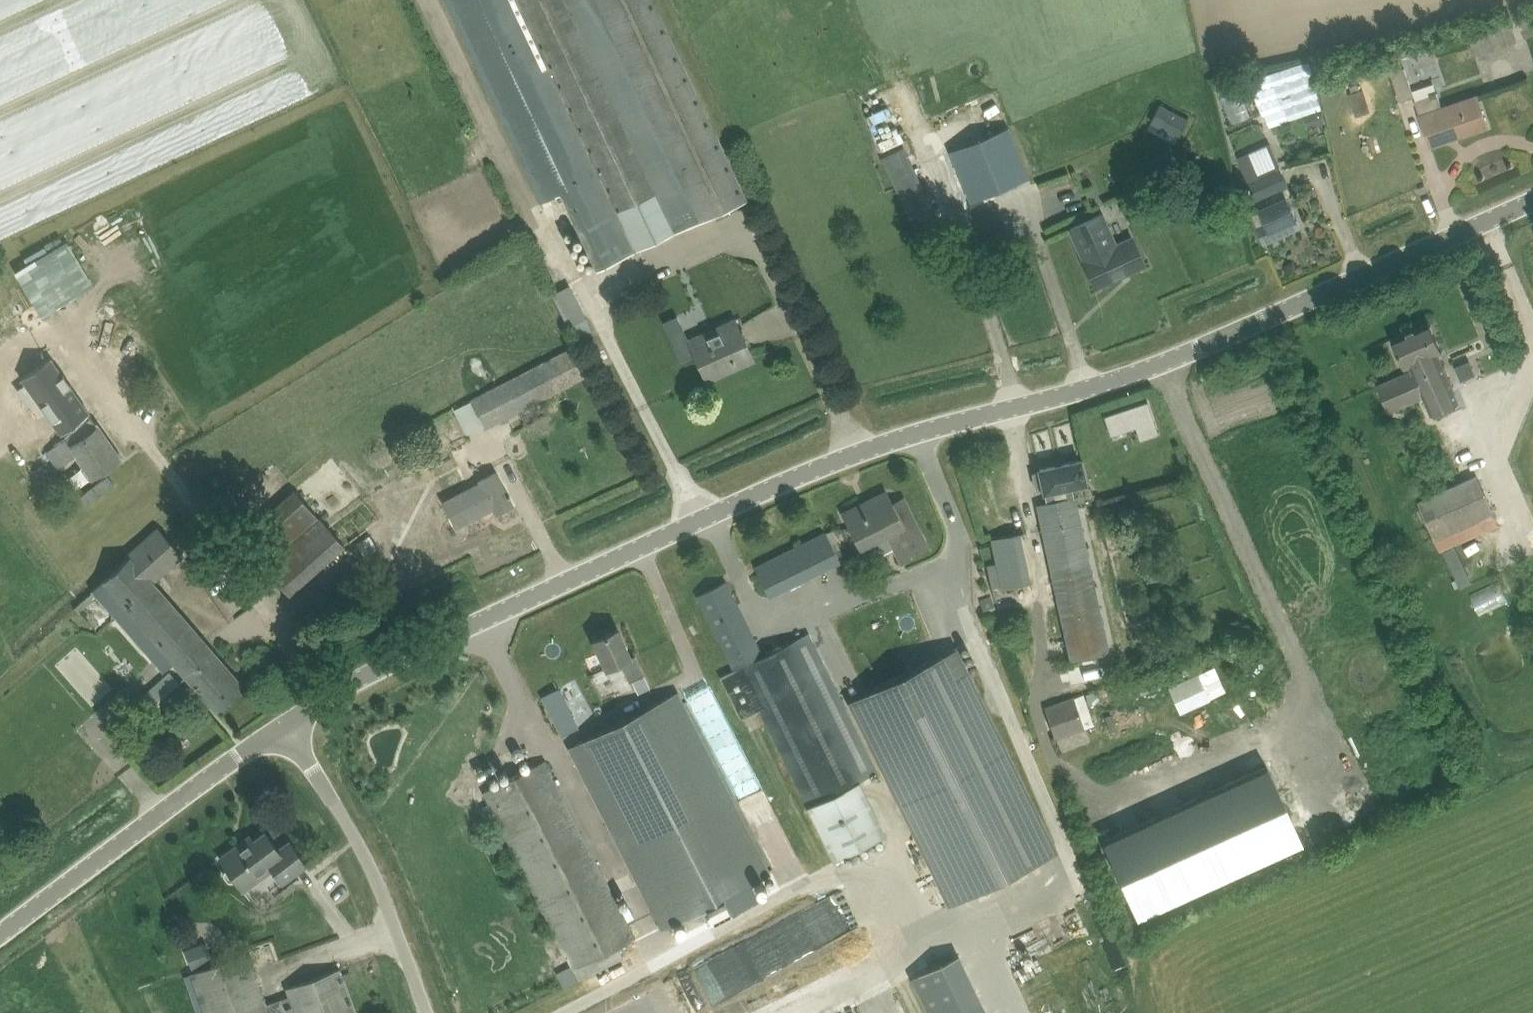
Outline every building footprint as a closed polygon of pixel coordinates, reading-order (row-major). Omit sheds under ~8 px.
[(672,42),(653,0),(454,0),(547,199),(561,192),(597,269),(728,207),(730,211),(748,203),(672,42)] [(1389,59),(1402,101),(1415,96),(1406,67),(1404,68),(1400,56),(1389,59)] [(1262,125),(1323,109),(1310,60),(1249,76),(1262,125)] [(1349,93),(1355,111),(1369,107),(1364,88),(1349,93)] [(1416,100),(1421,115),(1423,121),(1429,139),(1452,132),(1453,136),(1487,125),(1481,106),(1478,97),(1444,108),(1438,92),(1416,100)] [(1151,121),(1180,136),(1189,119),(1160,104),(1151,121)] [(951,154),(974,204),(1032,178),(1009,128),(951,154)] [(1297,218),(1288,196),(1293,194),(1289,186),(1282,168),(1272,143),(1241,155),(1261,207),(1252,211),(1257,224),(1265,243),(1289,232),(1285,224),(1297,218)] [(905,148),(884,157),(880,159),(918,239),(943,228),(905,148)] [(1117,243),(1103,211),(1103,210),(1097,213),(1069,227),(1074,239),(1079,248),(1079,249),(1087,269),(1095,287),(1145,264),(1137,246),(1133,236),(1131,237),(1117,243)] [(574,334),(590,327),(564,259),(548,265),(574,334)] [(736,318),(686,341),(706,383),(755,360),(736,318)] [(1378,385),(1390,412),(1422,398),(1430,417),(1458,405),(1436,354),(1443,351),(1438,339),(1430,321),(1393,338),(1406,367),(1411,365),(1413,370),(1378,385)] [(585,378),(569,347),(469,399),(485,430),(585,378)] [(59,433),(88,412),(51,356),(21,377),(26,384),(17,390),(34,413),(42,406),(59,433)] [(1471,359),(1458,366),(1464,377),(1477,371),(1471,359)] [(1140,437),(1159,433),(1152,400),(1105,411),(1110,432),(1138,426),(1140,437)] [(65,438),(55,445),(67,461),(75,456),(92,479),(122,458),(98,425),(70,445),(65,438)] [(1076,497),(1074,498),(1072,486),(1085,483),(1080,459),(1039,468),(1040,471),(1033,473),(1036,487),(1043,486),(1044,491),(1047,490),(1049,502),(1038,505),(1042,524),(1071,661),(1109,653),(1076,497)] [(496,515),(515,505),(497,470),(478,480),(477,480),(478,482),(471,486),(442,501),(456,529),(493,510),(495,515),(496,515)] [(1418,501),(1441,551),(1499,525),(1477,475),(1418,501)] [(319,518),(295,490),(240,537),(265,565),(264,566),(289,594),(344,545),(320,517),(319,518)] [(886,490),(871,498),(867,500),(869,504),(848,514),(846,510),(843,512),(853,530),(862,549),(887,537),(892,546),(899,561),(928,547),(913,515),(904,497),(892,503),(886,490)] [(245,686),(206,642),(154,582),(184,556),(157,526),(126,554),(128,557),(91,591),(97,598),(145,651),(153,661),(163,672),(173,663),(215,713),(245,686)] [(990,535),(994,561),(987,562),(990,587),(1031,581),(1024,530),(990,535)] [(370,534),(356,543),(365,556),(378,547),(370,534)] [(769,596),(820,570),(806,541),(754,566),(768,594),(769,596)] [(761,709),(835,858),(886,833),(860,781),(878,772),(809,632),(763,655),(726,580),(697,595),(734,669),(721,676),(730,694),(742,719),(761,709)] [(1471,594),(1481,613),(1506,599),(1496,581),(1471,594)] [(981,602),(985,613),(996,609),(992,598),(981,602)] [(618,628),(593,639),(606,669),(621,662),(630,681),(644,674),(635,654),(631,656),(618,628)] [(955,648),(909,671),(885,683),(867,692),(851,700),(951,902),(975,891),(1055,851),(955,648)] [(1180,712),(1228,690),(1216,664),(1168,685),(1180,712)] [(139,699),(157,719),(187,692),(169,672),(139,699)] [(771,873),(678,691),(569,747),(662,928),(706,906),(711,916),(728,908),(722,898),(771,873)] [(1084,726),(1074,697),(1044,707),(1054,738),(1055,739),(1085,729),(1084,726)] [(572,712),(554,722),(561,736),(580,726),(572,712)] [(573,969),(574,969),(618,946),(633,938),(636,937),(628,920),(621,907),(546,759),(484,791),(482,792),(510,846),(573,969)] [(1103,842),(1137,916),(1302,841),(1268,766),(1103,842)] [(282,882),(306,864),(289,842),(278,850),(265,832),(253,841),(250,836),(220,858),(227,868),(225,870),(224,874),(229,880),(232,880),(235,878),(243,889),(271,868),(282,882)] [(206,938),(184,948),(193,967),(214,957),(206,938)] [(257,976),(259,975),(250,951),(191,973),(205,1012),(356,1012),(340,968),(286,988),(289,995),(267,1004),(257,976)] [(957,958),(909,979),(926,1012),(984,1012),(957,958)] [(899,985),(859,1002),(864,1012),(911,1012),(899,985)]
